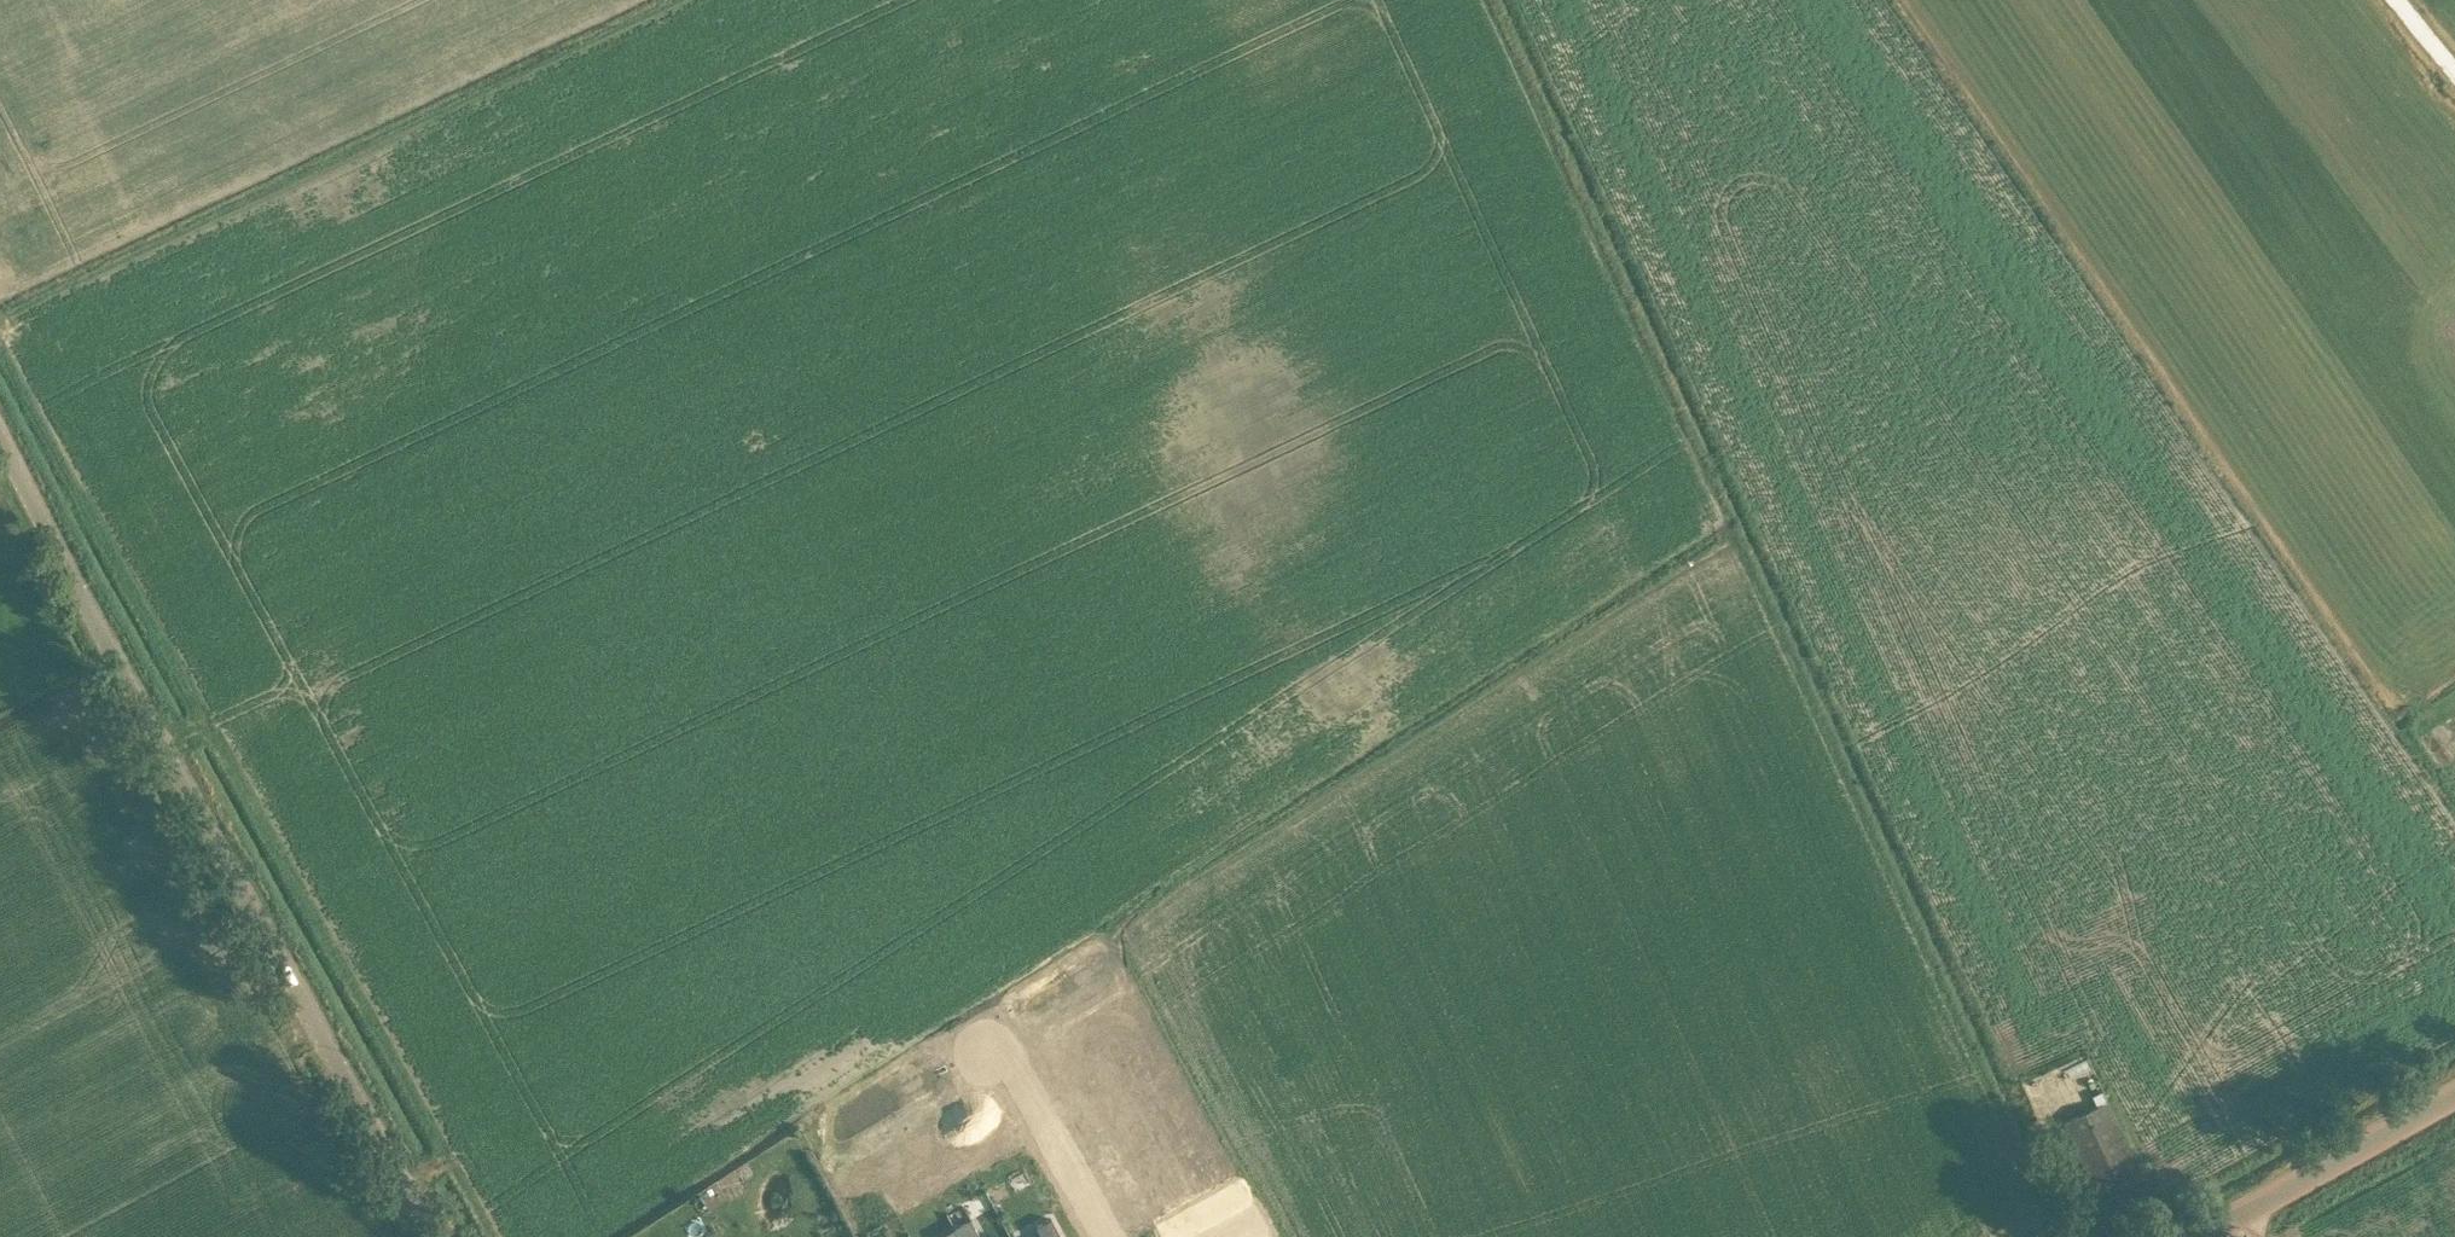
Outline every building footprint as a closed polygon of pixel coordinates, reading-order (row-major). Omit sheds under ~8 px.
[(1160,1026),(1157,1028),(1147,1033),(1154,1046),(1164,1040),(1167,1039),(1160,1026)] [(2110,1100),(2066,1120),(2101,1197),(2145,1177),(2110,1100)] [(1196,1128),(1202,1140),(1211,1136),(1204,1123),(1196,1128)] [(1218,1148),(1211,1136),(1202,1140),(1209,1153),(1218,1148)] [(1205,1155),(1210,1164),(1222,1157),(1218,1149),(1205,1155)] [(1051,1217),(1036,1226),(1042,1236),(1062,1236),(1051,1217)] [(971,1218),(953,1227),(959,1236),(981,1236),(971,1218)]
